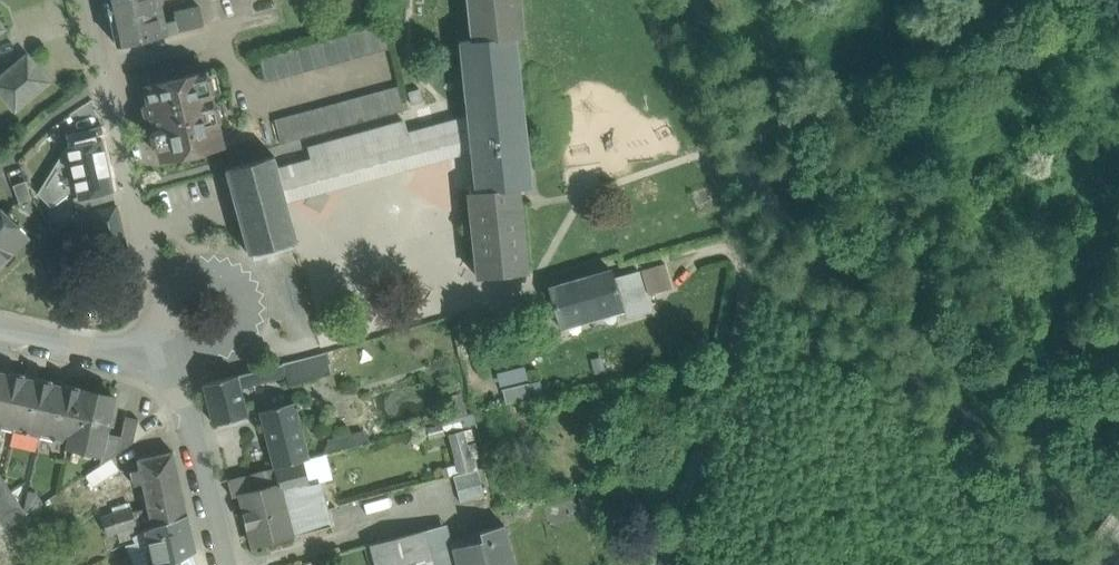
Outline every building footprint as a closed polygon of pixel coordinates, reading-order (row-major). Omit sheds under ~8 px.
[(116,44),(117,44),(117,45),(204,25),(200,7),(177,13),(174,17),(175,21),(164,23),(159,0),(106,0),(116,44)] [(478,277),(526,272),(517,188),(531,187),(514,40),(515,39),(515,37),(522,37),(518,0),(468,0),(473,42),(460,43),(461,45),(462,45),(469,115),(473,150),(475,167),(474,168),(476,191),(469,192),(478,277)] [(382,25),(370,28),(377,52),(389,49),(382,25)] [(370,28),(358,32),(364,56),(377,52),(370,28)] [(358,32),(345,35),(345,36),(352,59),(364,56),(358,32)] [(345,36),(333,39),(339,62),(352,59),(345,36)] [(333,39),(321,42),(327,66),(339,62),(333,39)] [(321,42),(320,42),(308,45),(315,69),(327,66),(321,42)] [(308,45),(296,49),(302,72),(303,72),(315,69),(308,45)] [(296,49),(284,52),(290,75),(302,72),(296,49)] [(284,52),(272,55),(278,79),(290,75),(284,52)] [(0,77),(0,94),(15,111),(51,82),(26,54),(0,77)] [(271,55),(259,58),(266,82),(278,79),(272,55),(271,55)] [(186,77),(145,86),(149,103),(144,104),(143,106),(146,117),(147,118),(152,117),(155,130),(154,130),(152,135),(154,145),(158,147),(159,147),(161,159),(186,153),(189,155),(203,152),(205,149),(222,145),(217,122),(219,119),(215,105),(213,104),(211,94),(212,91),(209,77),(206,76),(206,72),(197,74),(196,73),(187,75),(186,77)] [(398,86),(385,90),(392,114),(404,111),(398,86)] [(385,90),(373,93),(380,117),(392,114),(385,90)] [(373,93),(361,96),(367,121),(380,117),(373,93)] [(367,121),(361,96),(348,100),(355,124),(367,121)] [(348,100),(336,103),(342,127),(355,124),(348,100)] [(342,127),(336,103),(324,106),(330,131),(342,127)] [(324,106),(311,110),(318,134),(330,131),(324,106)] [(311,110),(299,113),(306,137),(318,134),(311,110)] [(299,113),(287,116),(293,140),(306,137),(299,113)] [(469,115),(311,158),(277,167),(286,201),(473,150),(469,115)] [(287,116),(274,120),(281,144),(293,140),(287,116)] [(311,158),(407,132),(404,120),(308,146),(311,158)] [(67,147),(38,193),(51,206),(76,185),(79,196),(91,193),(92,195),(114,190),(102,138),(95,140),(93,132),(73,137),(75,145),(67,147)] [(274,156),(226,168),(226,170),(227,170),(249,253),(301,239),(297,225),(293,227),(286,201),(277,167),(274,157),(274,156)] [(26,181),(13,186),(19,203),(32,198),(26,181)] [(116,206),(94,212),(74,219),(79,239),(84,238),(87,256),(125,244),(116,206)] [(27,237),(0,210),(0,264),(27,237)] [(84,270),(71,250),(54,260),(64,275),(59,278),(63,285),(84,270)] [(665,263),(642,270),(646,283),(669,276),(665,263)] [(611,270),(580,279),(590,314),(592,320),(622,311),(624,317),(650,310),(639,271),(613,278),(611,270)] [(669,276),(646,283),(649,295),(672,288),(669,276)] [(580,279),(549,288),(559,323),(590,314),(580,279)] [(561,329),(592,320),(590,314),(559,323),(561,329)] [(310,356),(283,363),(285,373),(286,373),(288,383),(316,376),(310,356)] [(283,363),(237,375),(240,388),(275,379),(275,377),(285,373),(283,363)] [(0,372),(0,428),(1,428),(1,426),(14,428),(25,378),(0,372)] [(237,375),(204,384),(214,424),(247,415),(240,388),(237,375)] [(52,384),(25,378),(14,428),(26,431),(25,433),(28,434),(29,432),(41,434),(52,384)] [(528,383),(502,390),(506,404),(532,398),(528,383)] [(80,390),(52,384),(41,434),(53,437),(53,439),(55,440),(56,438),(68,440),(68,441),(80,390)] [(115,398),(80,390),(68,441),(68,440),(67,443),(98,450),(104,447),(105,446),(108,433),(115,398)] [(448,399),(453,419),(467,415),(462,396),(448,399)] [(294,402),(260,411),(275,467),(276,467),(303,460),(309,458),(307,449),(294,402)] [(139,418),(126,415),(121,436),(117,454),(133,444),(139,418)] [(465,473),(477,470),(468,431),(456,434),(465,473)] [(121,436),(108,433),(105,446),(104,447),(99,466),(112,457),(112,458),(117,454),(121,436)] [(358,435),(307,449),(309,458),(327,454),(360,443),(358,435)] [(173,451),(138,459),(141,469),(131,472),(134,485),(144,483),(149,508),(133,512),(137,526),(136,526),(139,534),(153,526),(187,514),(173,451)] [(99,466),(86,475),(95,488),(120,470),(112,458),(112,457),(99,466)] [(303,460),(276,467),(293,535),(331,526),(320,482),(317,483),(316,478),(308,480),(303,460)] [(275,467),(228,480),(232,496),(241,494),(254,545),(293,535),(276,467),(275,467)] [(477,470),(465,473),(472,497),(484,494),(477,470)] [(0,485),(0,501),(13,492),(5,481),(0,485)] [(0,501),(0,517),(20,504),(13,492),(0,501)] [(0,517),(0,520),(6,529),(27,515),(20,504),(0,517)] [(132,509),(102,518),(107,535),(136,526),(137,526),(132,509)] [(153,526),(147,529),(155,564),(170,564),(189,554),(195,551),(187,514),(153,526)] [(447,524),(425,530),(434,564),(458,564),(453,548),(454,548),(447,524)] [(453,548),(458,564),(516,564),(505,525),(476,532),(479,542),(454,548),(453,548)] [(147,529),(139,534),(133,536),(136,541),(129,546),(134,564),(155,564),(147,529)] [(370,545),(375,564),(434,564),(425,530),(370,545)] [(189,554),(170,564),(194,564),(189,554)]
